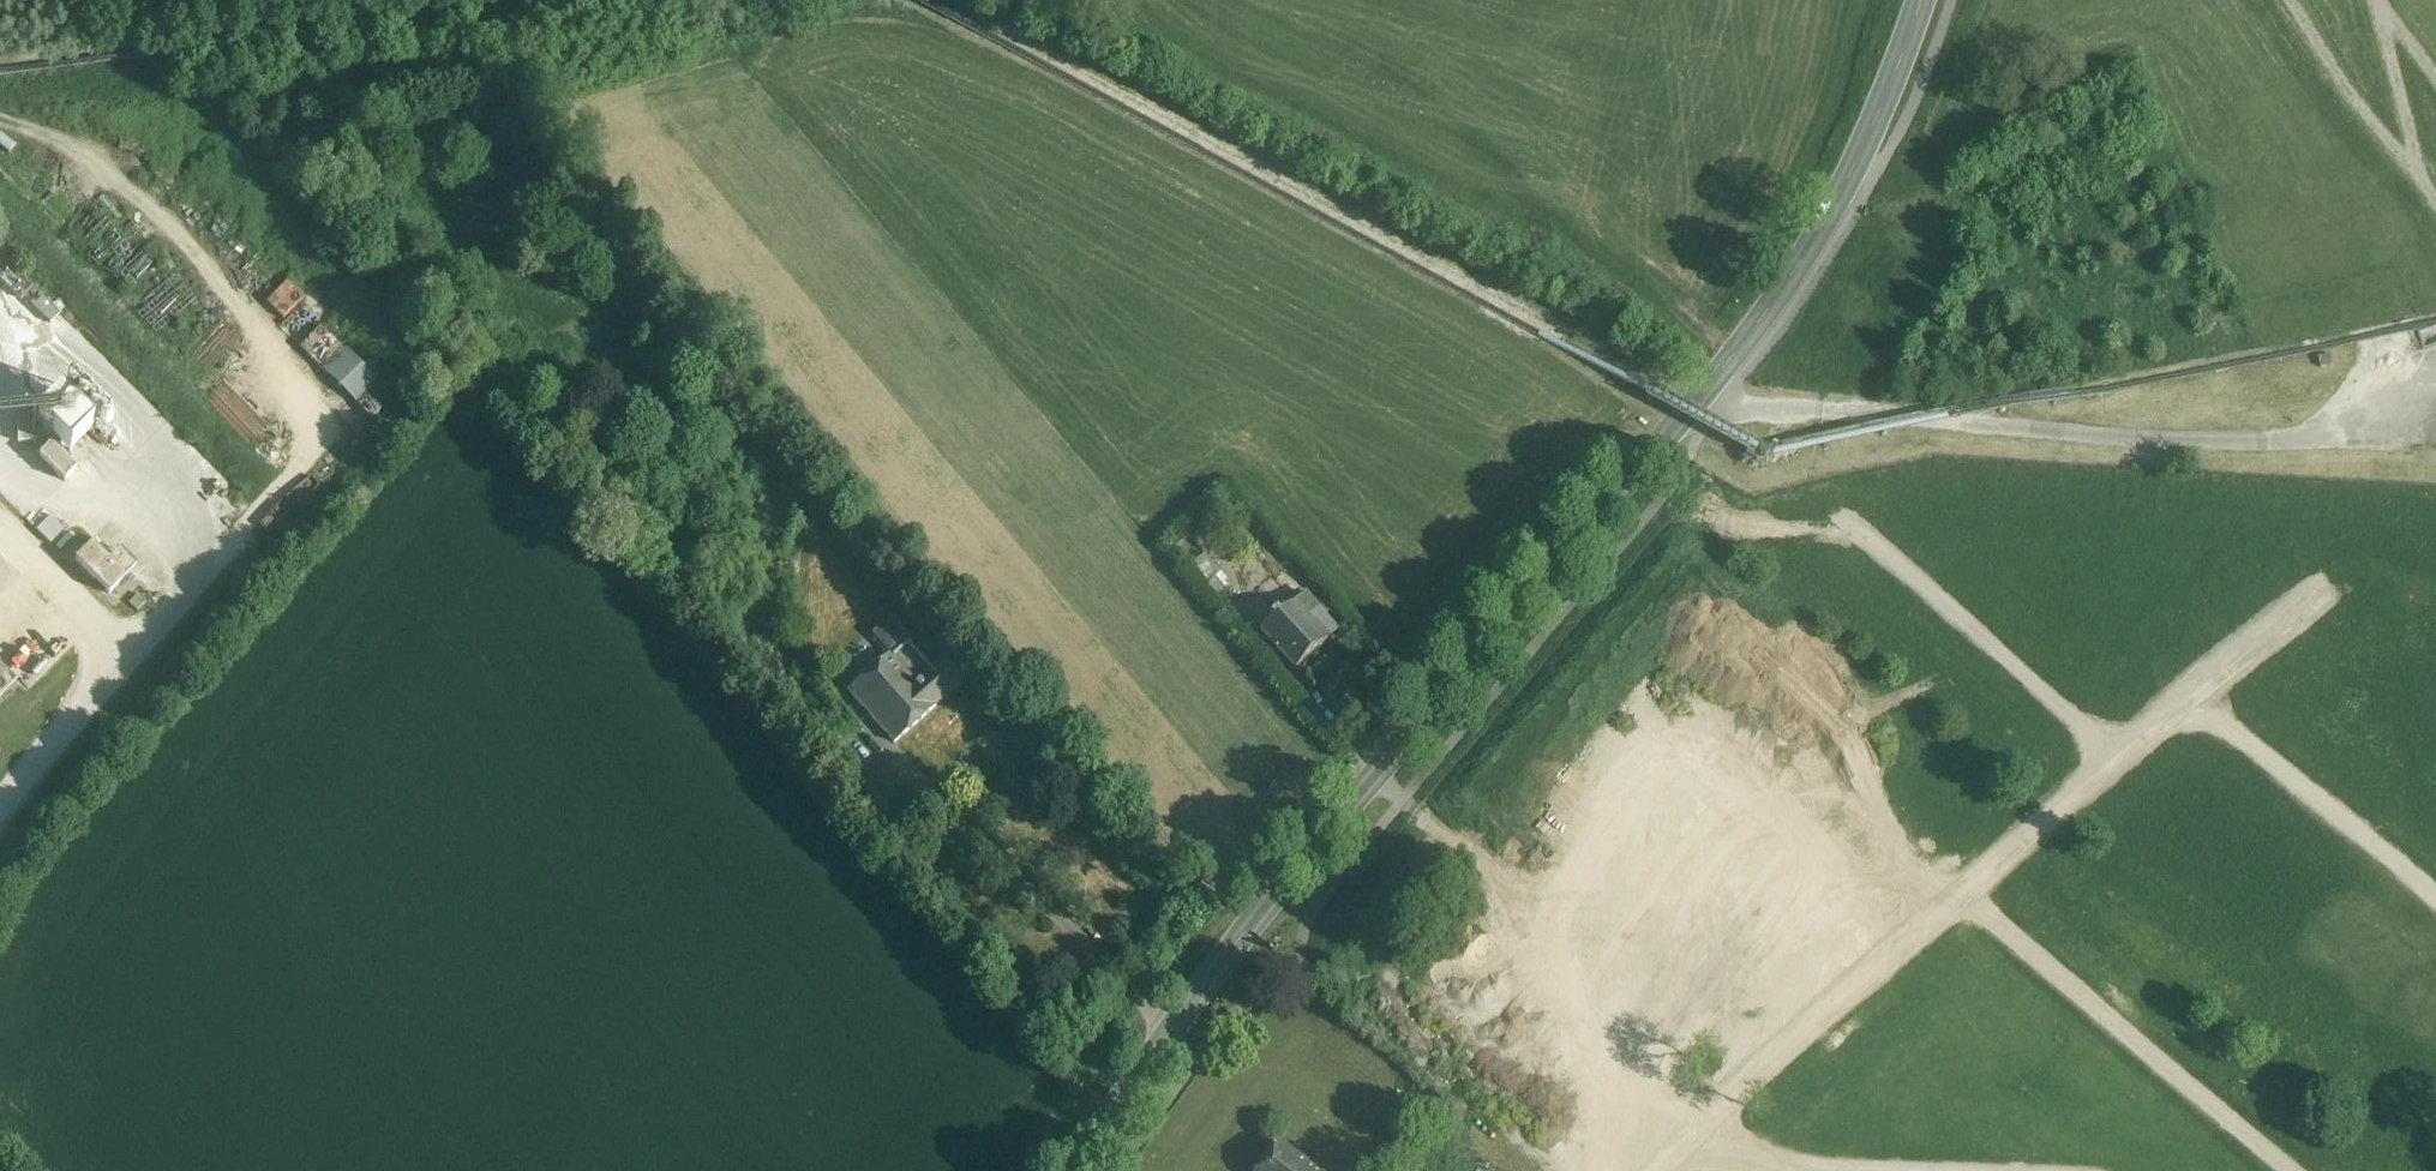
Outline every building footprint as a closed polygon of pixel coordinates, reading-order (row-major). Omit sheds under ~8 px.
[(291,279),(265,301),(282,320),(308,298),(291,279)] [(359,401),(381,379),(348,346),(326,368),(359,401)] [(115,432),(75,394),(40,431),(78,470),(115,432)] [(55,513),(40,528),(54,543),(69,528),(55,513)] [(115,561),(96,543),(78,561),(122,602),(148,574),(124,551),(115,561)] [(1188,562),(1201,582),(1217,571),(1203,551),(1188,562)] [(1244,597),(1222,574),(1212,584),(1233,607),(1244,597)] [(1315,591),(1276,628),(1313,668),(1342,640),(1320,617),(1330,607),(1315,591)] [(921,638),(899,614),(876,635),(884,644),(847,677),(855,685),(841,698),(870,732),(880,724),(902,749),(973,686),(947,657),(938,665),(917,642),(921,638)] [(0,663),(0,705),(21,683),(0,663)] [(1281,1145),(1262,1170),(1316,1170),(1281,1145)]
